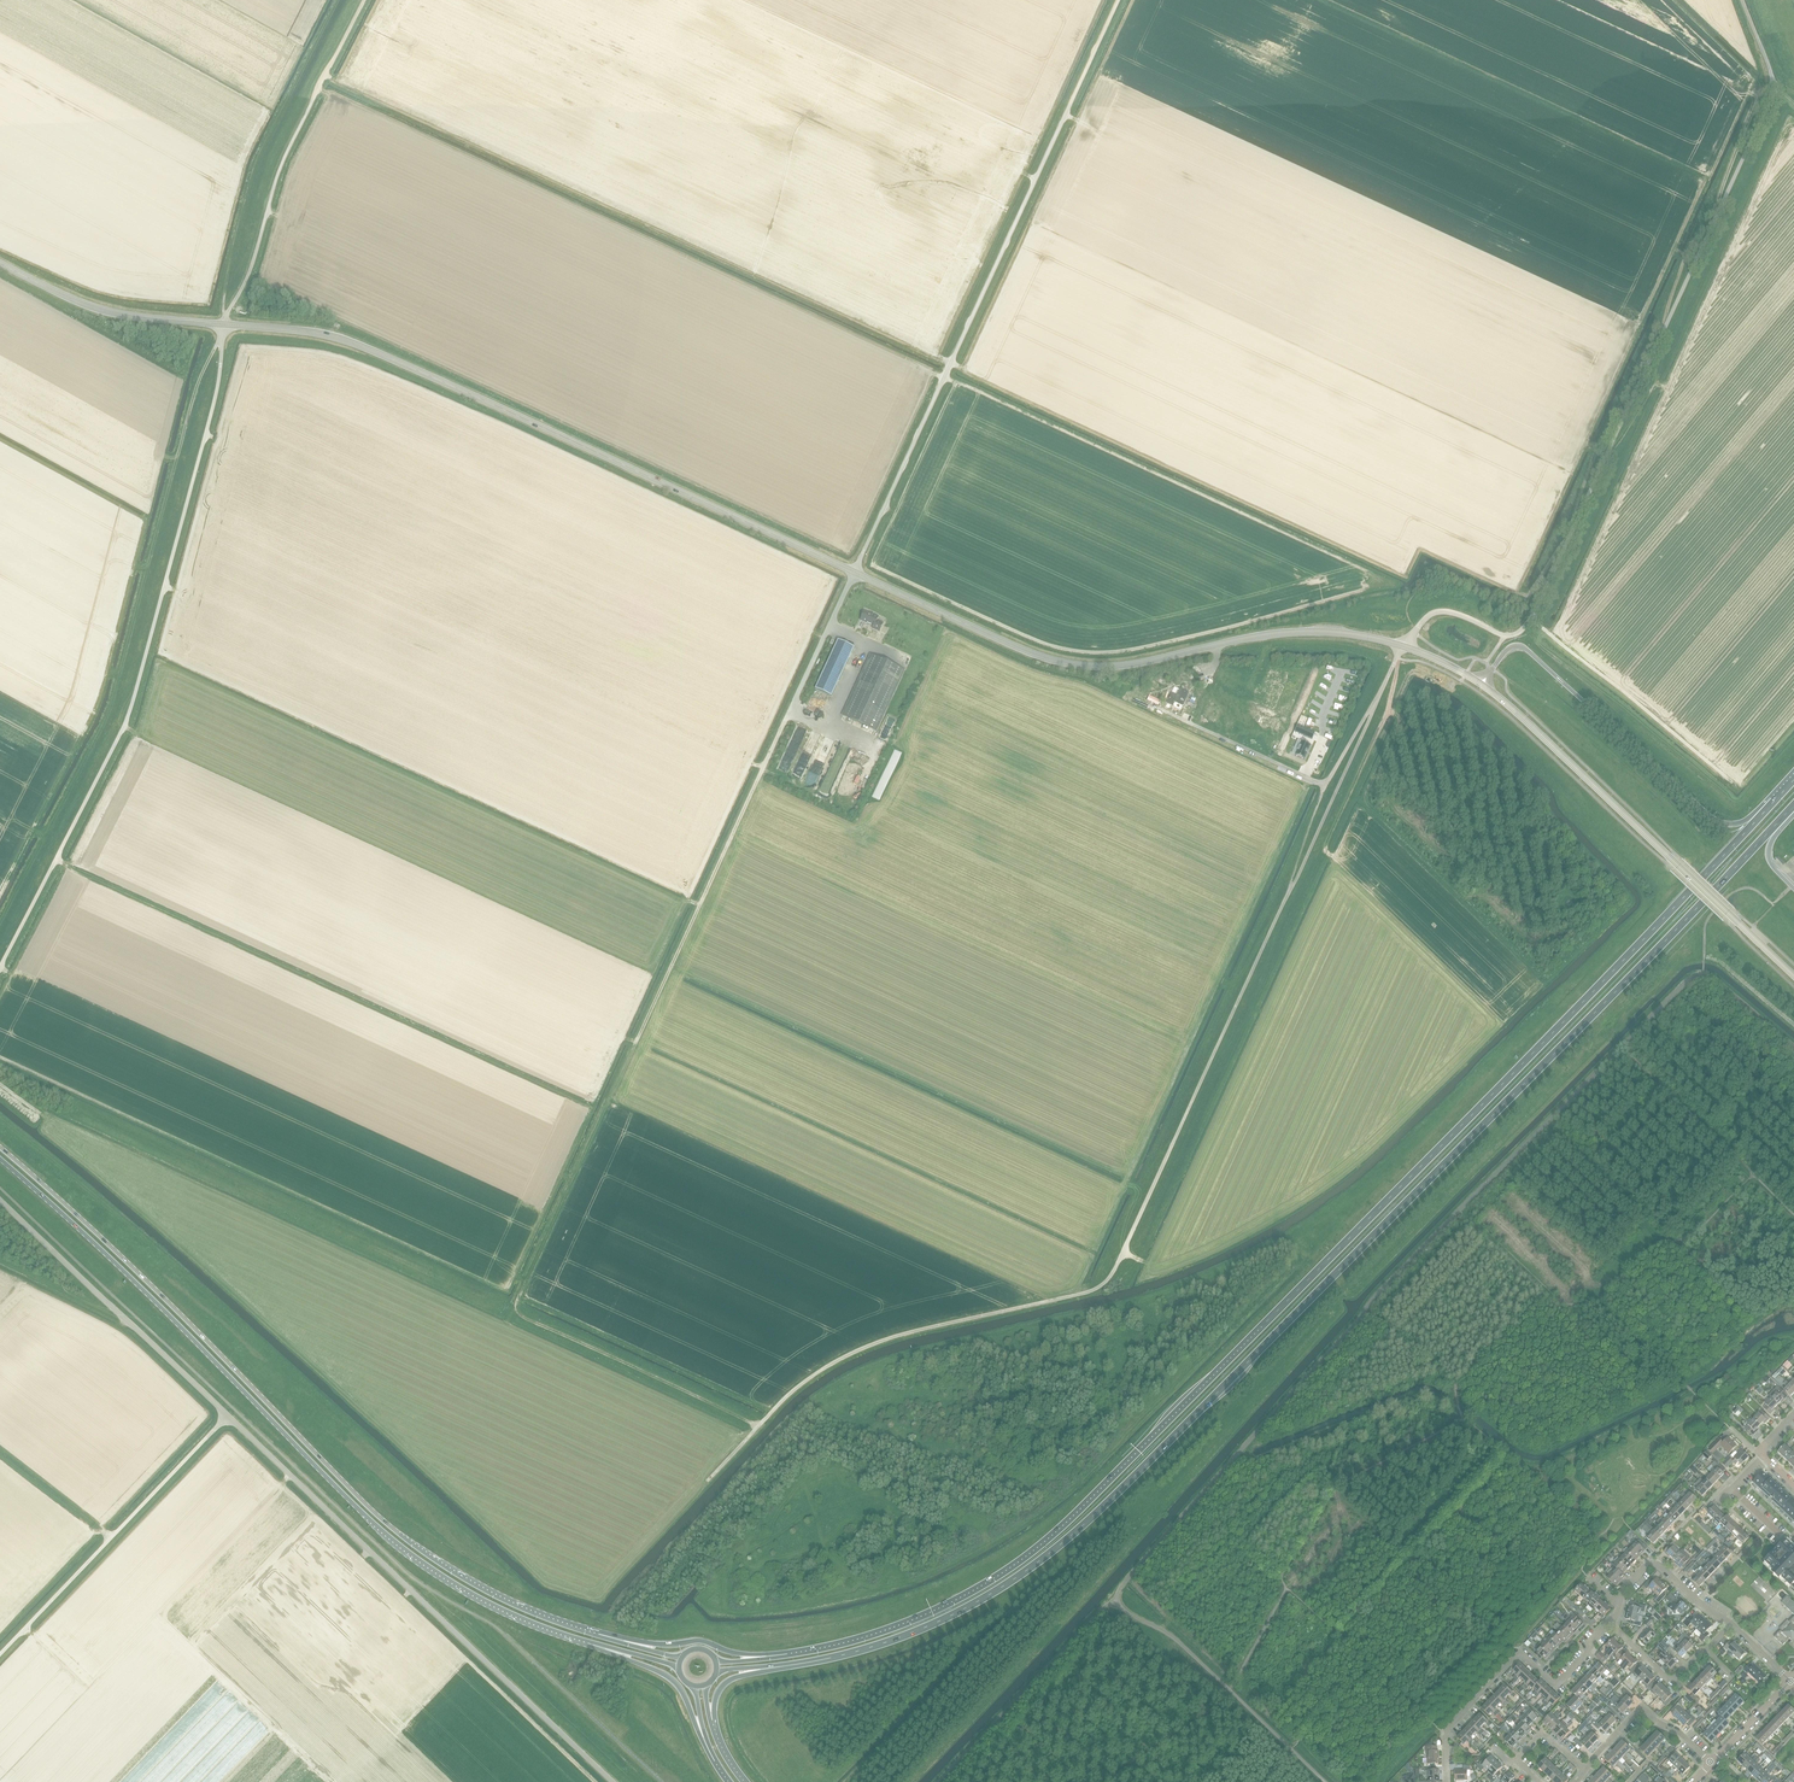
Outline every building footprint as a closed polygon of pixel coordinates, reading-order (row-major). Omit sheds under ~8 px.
[(865,611),(861,620),(868,624),(873,627),(872,628),(879,631),(883,623),(877,620),(878,616),(874,615),(865,611)] [(815,689),(832,696),(855,647),(838,639),(815,689)] [(842,716),(877,732),(905,670),(870,654),(842,716)] [(1172,694),(1167,703),(1173,706),(1175,702),(1183,705),(1188,693),(1183,691),(1180,689),(1179,692),(1177,696),(1172,694)] [(1149,696),(1147,701),(1158,706),(1160,701),(1149,696)] [(1298,726),(1295,732),(1312,739),(1315,733),(1298,726)] [(1295,755),(1304,760),(1311,745),(1302,741),(1301,742),(1298,740),(1296,745),(1299,746),(1295,755)] [(1788,1382),(1787,1381),(1784,1383),(1787,1387),(1784,1390),(1791,1396),(1793,1393),(1793,1388),(1790,1384),(1788,1382)] [(1769,1396),(1771,1398),(1778,1404),(1783,1399),(1784,1400),(1788,1396),(1778,1386),(1774,1390),(1769,1396)] [(1771,1398),(1766,1404),(1767,1405),(1764,1408),(1771,1414),(1774,1411),(1772,1410),(1778,1404),(1771,1398)] [(1759,1413),(1754,1419),(1761,1425),(1765,1420),(1767,1421),(1770,1418),(1762,1411),(1760,1413),(1759,1413)] [(1761,1425),(1754,1419),(1748,1424),(1749,1425),(1746,1428),(1754,1435),(1757,1432),(1755,1430),(1761,1425)] [(1708,1450),(1713,1454),(1721,1445),(1729,1453),(1737,1446),(1728,1437),(1723,1442),(1719,1438),(1708,1450)] [(1778,1452),(1783,1457),(1790,1450),(1785,1445),(1778,1452)] [(1788,1462),(1793,1455),(1793,1454),(1790,1450),(1783,1457),(1788,1462)] [(1702,1455),(1708,1460),(1711,1456),(1706,1451),(1702,1455)] [(1722,1463),(1727,1468),(1733,1462),(1735,1465),(1739,1462),(1741,1464),(1748,1457),(1742,1451),(1735,1458),(1733,1460),(1729,1456),(1722,1463)] [(1709,1471),(1712,1473),(1718,1479),(1724,1474),(1722,1473),(1725,1469),(1714,1459),(1712,1461),(1713,1463),(1711,1465),(1713,1467),(1709,1471)] [(1712,1473),(1706,1479),(1713,1485),(1718,1479),(1712,1473)] [(1758,1484),(1763,1488),(1771,1480),(1763,1473),(1754,1482),(1757,1485),(1758,1484)] [(1700,1479),(1698,1481),(1708,1491),(1713,1485),(1706,1479),(1704,1482),(1700,1479)] [(1790,1498),(1771,1480),(1763,1488),(1761,1490),(1765,1493),(1766,1491),(1779,1503),(1778,1505),(1781,1508),(1782,1506),(1790,1498)] [(1708,1491),(1698,1481),(1695,1484),(1698,1487),(1696,1490),(1702,1496),(1708,1491)] [(1681,1495),(1684,1499),(1691,1505),(1696,1499),(1693,1496),(1695,1495),(1691,1491),(1687,1496),(1683,1493),(1681,1495)] [(1782,1506),(1787,1511),(1786,1513),(1789,1516),(1790,1514),(1793,1510),(1793,1502),(1790,1498),(1782,1506)] [(1684,1499),(1679,1504),(1686,1510),(1691,1505),(1684,1499)] [(1679,1504),(1674,1510),(1680,1516),(1686,1510),(1679,1504)] [(1656,1514),(1659,1512),(1660,1510),(1658,1507),(1649,1517),(1652,1519),(1656,1514)] [(1671,1507),(1668,1510),(1671,1513),(1668,1515),(1675,1522),(1680,1516),(1674,1510),(1671,1507)] [(1708,1513),(1714,1519),(1720,1512),(1714,1507),(1708,1513)] [(1719,1524),(1721,1523),(1725,1518),(1720,1512),(1714,1519),(1716,1521),(1715,1522),(1715,1523),(1718,1526),(1719,1524)] [(1664,1517),(1661,1520),(1663,1521),(1669,1527),(1675,1522),(1668,1515),(1666,1518),(1664,1517)] [(1721,1523),(1726,1528),(1733,1522),(1727,1516),(1725,1518),(1721,1523)] [(1660,1524),(1658,1527),(1664,1533),(1669,1527),(1663,1521),(1661,1520),(1661,1519),(1658,1522),(1660,1524)] [(1726,1528),(1732,1533),(1738,1527),(1733,1522),(1726,1528)] [(1643,1523),(1639,1528),(1641,1530),(1642,1529),(1646,1532),(1649,1535),(1647,1538),(1649,1540),(1653,1544),(1659,1538),(1650,1530),(1650,1529),(1646,1526),(1643,1523)] [(1652,1527),(1650,1529),(1650,1530),(1659,1538),(1664,1533),(1658,1527),(1655,1529),(1652,1527)] [(1732,1533),(1737,1539),(1743,1532),(1738,1527),(1732,1533)] [(1743,1532),(1737,1539),(1743,1544),(1749,1538),(1743,1532)] [(1765,1562),(1770,1566),(1774,1570),(1773,1571),(1772,1572),(1776,1576),(1779,1579),(1780,1578),(1781,1577),(1786,1581),(1791,1586),(1792,1585),(1793,1582),(1793,1544),(1791,1541),(1787,1538),(1786,1539),(1785,1540),(1785,1541),(1774,1552),(1770,1557),(1765,1562)] [(1635,1544),(1632,1547),(1640,1555),(1645,1550),(1641,1546),(1643,1544),(1641,1542),(1638,1544),(1634,1540),(1632,1542),(1635,1544)] [(1668,1553),(1673,1559),(1679,1552),(1676,1549),(1678,1547),(1673,1542),(1664,1552),(1667,1554),(1668,1553)] [(1627,1547),(1625,1549),(1636,1560),(1640,1555),(1632,1547),(1629,1549),(1627,1547)] [(1725,1547),(1720,1552),(1726,1559),(1731,1553),(1725,1547)] [(1626,1553),(1623,1556),(1631,1565),(1636,1560),(1625,1549),(1623,1551),(1626,1553)] [(1679,1552),(1673,1559),(1679,1564),(1678,1565),(1681,1568),(1687,1561),(1691,1557),(1682,1549),(1679,1552)] [(1717,1555),(1714,1558),(1721,1564),(1726,1559),(1720,1552),(1719,1553),(1716,1549),(1713,1552),(1717,1555)] [(1618,1556),(1616,1559),(1627,1569),(1631,1565),(1623,1556),(1620,1559),(1618,1556)] [(1706,1560),(1709,1563),(1715,1570),(1721,1564),(1714,1558),(1711,1561),(1708,1558),(1706,1560)] [(1614,1566),(1616,1568),(1622,1574),(1623,1573),(1627,1569),(1616,1559),(1614,1560),(1616,1563),(1614,1566)] [(1709,1563),(1704,1569),(1710,1575),(1715,1570),(1709,1563)] [(1611,1568),(1609,1570),(1620,1581),(1625,1576),(1623,1573),(1622,1574),(1616,1568),(1614,1571),(1611,1568)] [(1695,1572),(1698,1575),(1705,1581),(1710,1575),(1704,1569),(1701,1572),(1698,1569),(1695,1572)] [(1620,1581),(1609,1570),(1607,1572),(1610,1575),(1607,1577),(1616,1586),(1620,1581)] [(1705,1581),(1698,1575),(1693,1580),(1699,1587),(1705,1581)] [(1649,1587),(1654,1592),(1663,1583),(1658,1578),(1654,1581),(1651,1578),(1644,1586),(1647,1589),(1649,1587)] [(1663,1583),(1654,1592),(1657,1595),(1654,1598),(1659,1603),(1666,1595),(1664,1592),(1668,1588),(1663,1583)] [(1575,1591),(1579,1595),(1587,1587),(1585,1585),(1584,1586),(1581,1584),(1575,1591)] [(1579,1595),(1584,1600),(1592,1592),(1591,1593),(1588,1590),(1589,1589),(1587,1587),(1579,1595)] [(1588,1601),(1590,1603),(1598,1595),(1595,1593),(1594,1594),(1592,1592),(1584,1600),(1586,1602),(1588,1601)] [(1590,1603),(1588,1605),(1593,1609),(1594,1608),(1601,1601),(1598,1598),(1600,1597),(1598,1595),(1590,1603)] [(1788,1597),(1788,1596),(1781,1603),(1793,1615),(1793,1602),(1788,1597)] [(1594,1608),(1599,1612),(1607,1604),(1605,1602),(1604,1603),(1601,1601),(1594,1608)] [(1668,1607),(1675,1614),(1678,1611),(1681,1614),(1683,1612),(1685,1612),(1689,1608),(1682,1601),(1681,1603),(1679,1601),(1676,1604),(1673,1602),(1668,1607)] [(1607,1604),(1599,1612),(1601,1615),(1599,1617),(1602,1619),(1604,1617),(1611,1610),(1608,1607),(1609,1606),(1607,1604)] [(1630,1605),(1628,1613),(1639,1616),(1641,1611),(1645,1612),(1646,1606),(1639,1604),(1638,1608),(1630,1605)] [(1653,1616),(1658,1620),(1662,1617),(1657,1612),(1653,1616)] [(1567,1613),(1564,1616),(1578,1629),(1583,1624),(1574,1616),(1572,1618),(1567,1613)] [(1639,1616),(1628,1613),(1626,1619),(1634,1621),(1633,1625),(1641,1627),(1642,1623),(1638,1622),(1639,1616)] [(1691,1624),(1697,1629),(1706,1621),(1699,1614),(1694,1620),(1691,1617),(1684,1624),(1688,1627),(1691,1624)] [(1568,1622),(1565,1625),(1573,1633),(1578,1629),(1564,1616),(1562,1617),(1568,1622)] [(1774,1637),(1783,1645),(1789,1638),(1792,1641),(1789,1643),(1793,1648),(1793,1616),(1774,1637)] [(1645,1625),(1648,1627),(1653,1622),(1650,1619),(1645,1625)] [(1706,1621),(1697,1629),(1703,1634),(1699,1638),(1703,1641),(1709,1634),(1706,1632),(1712,1626),(1706,1621)] [(1557,1622),(1554,1625),(1557,1628),(1569,1638),(1573,1633),(1565,1625),(1563,1627),(1557,1622)] [(1559,1632),(1556,1634),(1562,1641),(1564,1643),(1569,1638),(1557,1628),(1554,1625),(1553,1626),(1559,1632)] [(1640,1638),(1647,1644),(1655,1635),(1649,1629),(1640,1638)] [(1683,1643),(1681,1646),(1687,1652),(1693,1646),(1688,1642),(1691,1639),(1685,1632),(1685,1633),(1683,1631),(1681,1633),(1683,1635),(1679,1639),(1683,1643)] [(1549,1633),(1547,1635),(1558,1646),(1562,1641),(1556,1634),(1554,1633),(1552,1636),(1549,1633)] [(1548,1640),(1545,1642),(1554,1650),(1558,1646),(1547,1635),(1545,1637),(1548,1640)] [(1605,1652),(1607,1654),(1617,1644),(1615,1641),(1616,1641),(1613,1638),(1606,1646),(1609,1648),(1605,1652)] [(1667,1644),(1664,1646),(1667,1649),(1674,1656),(1677,1653),(1682,1658),(1687,1652),(1681,1646),(1676,1641),(1673,1644),(1678,1649),(1675,1651),(1670,1646),(1669,1647),(1667,1644)] [(1724,1647),(1726,1650),(1727,1649),(1739,1660),(1745,1653),(1734,1642),(1732,1644),(1729,1641),(1724,1647)] [(1540,1642),(1538,1645),(1549,1655),(1554,1650),(1545,1642),(1543,1645),(1540,1642)] [(1667,1649),(1664,1646),(1660,1643),(1658,1645),(1664,1652),(1659,1657),(1671,1669),(1676,1663),(1671,1658),(1674,1656),(1667,1649)] [(1615,1656),(1617,1659),(1623,1652),(1621,1650),(1623,1648),(1621,1645),(1620,1647),(1617,1644),(1607,1654),(1610,1656),(1613,1653),(1616,1655),(1615,1656)] [(1549,1655),(1538,1645),(1536,1647),(1539,1649),(1536,1652),(1537,1653),(1536,1655),(1540,1660),(1542,1658),(1545,1660),(1549,1655)] [(1596,1656),(1601,1661),(1604,1657),(1605,1656),(1600,1651),(1596,1656)] [(1620,1666),(1622,1668),(1632,1658),(1629,1656),(1630,1654),(1628,1652),(1626,1654),(1623,1652),(1617,1659),(1619,1661),(1620,1660),(1623,1662),(1620,1666)] [(1629,1671),(1631,1673),(1638,1666),(1636,1663),(1638,1662),(1635,1659),(1634,1661),(1632,1658),(1622,1668),(1624,1670),(1628,1667),(1630,1669),(1629,1671)] [(1597,1663),(1593,1668),(1605,1679),(1606,1677),(1603,1674),(1606,1671),(1597,1663)] [(1512,1678),(1515,1679),(1525,1669),(1520,1664),(1514,1671),(1516,1674),(1512,1678)] [(1744,1670),(1747,1673),(1747,1672),(1760,1683),(1766,1676),(1754,1665),(1752,1667),(1749,1664),(1744,1670)] [(1639,1677),(1642,1680),(1649,1673),(1643,1667),(1641,1668),(1638,1666),(1631,1673),(1637,1679),(1639,1677)] [(1710,1667),(1704,1672),(1713,1681),(1714,1682),(1716,1679),(1713,1676),(1716,1673),(1710,1667)] [(1593,1668),(1588,1672),(1597,1681),(1600,1683),(1603,1681),(1605,1679),(1593,1668)] [(1520,1678),(1523,1680),(1529,1673),(1525,1669),(1515,1679),(1516,1681),(1519,1678),(1519,1679),(1520,1678)] [(1588,1672),(1584,1677),(1596,1688),(1597,1686),(1594,1683),(1597,1681),(1588,1672)] [(1699,1678),(1705,1684),(1707,1686),(1713,1681),(1704,1672),(1699,1678)] [(1524,1688),(1524,1689),(1534,1678),(1529,1673),(1523,1680),(1525,1683),(1524,1684),(1522,1687),(1521,1686),(1517,1689),(1520,1692),(1524,1688)] [(1643,1684),(1649,1690),(1656,1682),(1653,1680),(1655,1678),(1649,1673),(1642,1680),(1644,1683),(1643,1684)] [(1584,1677),(1580,1682),(1588,1690),(1591,1687),(1594,1690),(1596,1688),(1584,1677)] [(1609,1683),(1614,1688),(1615,1686),(1620,1682),(1615,1678),(1615,1677),(1609,1683)] [(1532,1689),(1534,1687),(1539,1682),(1534,1678),(1524,1689),(1526,1691),(1529,1688),(1530,1687),(1532,1689)] [(1699,1678),(1693,1684),(1700,1690),(1705,1684),(1699,1678)] [(1533,1694),(1535,1696),(1545,1685),(1540,1680),(1539,1682),(1534,1687),(1536,1690),(1535,1691),(1536,1691),(1533,1694)] [(1718,1685),(1721,1688),(1727,1683),(1723,1680),(1718,1685)] [(1580,1682),(1575,1686),(1587,1697),(1588,1696),(1585,1693),(1588,1690),(1580,1682)] [(1656,1694),(1659,1696),(1666,1689),(1660,1683),(1658,1685),(1656,1682),(1649,1690),(1654,1695),(1656,1694)] [(1700,1690),(1693,1684),(1688,1689),(1693,1694),(1690,1696),(1698,1703),(1700,1700),(1695,1695),(1700,1690)] [(1505,1685),(1500,1690),(1507,1697),(1509,1694),(1511,1695),(1514,1698),(1516,1696),(1513,1693),(1505,1685)] [(1541,1694),(1543,1697),(1550,1690),(1545,1685),(1535,1696),(1537,1698),(1539,1695),(1540,1695),(1541,1694)] [(1575,1686),(1570,1691),(1575,1696),(1579,1699),(1582,1702),(1585,1700),(1585,1699),(1588,1701),(1590,1700),(1587,1697),(1575,1686)] [(1625,1698),(1622,1701),(1628,1708),(1634,1702),(1631,1699),(1634,1697),(1631,1695),(1625,1688),(1622,1691),(1625,1694),(1623,1696),(1625,1698)] [(1666,1689),(1659,1696),(1662,1699),(1660,1701),(1666,1706),(1673,1699),(1670,1696),(1672,1694),(1666,1689)] [(1500,1690),(1496,1695),(1506,1705),(1508,1703),(1506,1701),(1506,1700),(1504,1699),(1507,1697),(1500,1690)] [(1542,1703),(1545,1705),(1555,1694),(1550,1690),(1543,1697),(1546,1699),(1545,1700),(1542,1703)] [(1555,1694),(1545,1705),(1546,1707),(1549,1704),(1550,1703),(1553,1706),(1560,1699),(1555,1694)] [(1496,1695),(1491,1699),(1498,1706),(1500,1703),(1502,1705),(1505,1707),(1506,1705),(1496,1695)] [(1736,1695),(1732,1699),(1739,1707),(1744,1702),(1736,1695)] [(1575,1696),(1570,1700),(1582,1711),(1583,1712),(1585,1710),(1581,1706),(1583,1704),(1579,1699),(1575,1696)] [(1491,1699),(1487,1703),(1497,1715),(1498,1714),(1499,1712),(1497,1710),(1496,1708),(1498,1706),(1491,1699)] [(1622,1701),(1620,1699),(1618,1701),(1615,1701),(1614,1703),(1612,1702),(1609,1704),(1618,1713),(1621,1711),(1623,1713),(1628,1708),(1622,1701)] [(1732,1699),(1727,1704),(1735,1711),(1739,1707),(1732,1699)] [(1582,1711),(1570,1700),(1566,1705),(1574,1713),(1577,1710),(1582,1714),(1584,1712),(1583,1712),(1582,1711)] [(1672,1715),(1678,1721),(1685,1713),(1682,1710),(1684,1709),(1679,1704),(1678,1703),(1671,1710),(1674,1713),(1672,1715)] [(1487,1704),(1482,1709),(1489,1715),(1491,1713),(1493,1714),(1496,1716),(1497,1715),(1487,1704)] [(1727,1704),(1723,1709),(1730,1716),(1735,1711),(1727,1704)] [(1783,1711),(1789,1717),(1793,1712),(1793,1711),(1788,1705),(1783,1711)] [(1607,1717),(1604,1720),(1611,1726),(1616,1720),(1614,1718),(1616,1715),(1614,1713),(1607,1707),(1604,1709),(1608,1713),(1605,1715),(1607,1717)] [(1530,1709),(1525,1714),(1534,1722),(1538,1718),(1530,1709)] [(1718,1714),(1721,1717),(1726,1721),(1730,1716),(1723,1709),(1718,1714)] [(1685,1713),(1678,1721),(1684,1726),(1686,1724),(1689,1727),(1696,1720),(1690,1714),(1691,1713),(1688,1710),(1687,1712),(1685,1713)] [(1783,1711),(1777,1716),(1784,1722),(1789,1717),(1783,1711)] [(1543,1723),(1547,1727),(1558,1716),(1560,1714),(1558,1712),(1553,1717),(1551,1714),(1543,1723)] [(1480,1714),(1475,1719),(1483,1726),(1485,1723),(1486,1724),(1487,1724),(1489,1727),(1491,1725),(1488,1722),(1489,1722),(1480,1714)] [(1520,1719),(1523,1721),(1529,1727),(1534,1722),(1525,1714),(1520,1719)] [(1547,1727),(1552,1732),(1560,1723),(1558,1721),(1560,1718),(1558,1716),(1547,1727)] [(1777,1716),(1772,1722),(1778,1728),(1784,1722),(1777,1716)] [(1721,1717),(1717,1721),(1724,1728),(1729,1724),(1726,1721),(1721,1717)] [(1475,1719),(1471,1724),(1482,1734),(1484,1732),(1481,1730),(1482,1730),(1480,1728),(1483,1726),(1475,1719)] [(1552,1732),(1557,1736),(1568,1725),(1568,1724),(1563,1720),(1560,1723),(1552,1732)] [(1611,1726),(1604,1720),(1599,1725),(1594,1720),(1592,1722),(1598,1729),(1601,1727),(1605,1732),(1611,1726)] [(1523,1721),(1518,1726),(1527,1734),(1532,1729),(1529,1727),(1523,1721)] [(1717,1721),(1712,1726),(1720,1733),(1724,1728),(1717,1721)] [(1568,1725),(1557,1736),(1562,1740),(1570,1732),(1567,1729),(1572,1723),(1570,1722),(1568,1724),(1568,1725)] [(1701,1724),(1698,1722),(1693,1728),(1695,1730),(1701,1724)] [(1772,1722),(1767,1727),(1773,1733),(1778,1728),(1772,1722)] [(1471,1724),(1466,1729),(1474,1735),(1476,1733),(1477,1734),(1478,1734),(1480,1736),(1482,1734),(1471,1724)] [(1590,1735),(1587,1738),(1593,1744),(1599,1738),(1594,1734),(1596,1731),(1589,1725),(1587,1727),(1590,1731),(1588,1733),(1590,1735)] [(1518,1726),(1514,1730),(1523,1739),(1527,1734),(1518,1726)] [(1712,1726),(1708,1731),(1715,1738),(1720,1733),(1712,1726)] [(1767,1727),(1761,1733),(1768,1739),(1773,1733),(1767,1727)] [(1466,1729),(1462,1733),(1473,1744),(1475,1742),(1472,1739),(1471,1738),(1474,1735),(1466,1729)] [(1514,1730),(1509,1735),(1518,1743),(1523,1739),(1514,1730)] [(1657,1731),(1653,1736),(1661,1743),(1665,1739),(1657,1731)] [(1715,1738),(1708,1731),(1703,1736),(1711,1743),(1715,1738)] [(1473,1744),(1462,1733),(1458,1738),(1465,1744),(1467,1742),(1468,1743),(1469,1743),(1471,1746),(1473,1744)] [(1768,1739),(1761,1733),(1756,1739),(1762,1745),(1768,1739)] [(1518,1743),(1509,1735),(1505,1740),(1513,1748),(1518,1743)] [(1577,1738),(1574,1741),(1581,1748),(1583,1745),(1588,1750),(1593,1744),(1587,1738),(1585,1736),(1584,1735),(1581,1738),(1584,1741),(1582,1743),(1577,1738)] [(1653,1736),(1649,1740),(1656,1748),(1661,1743),(1653,1736)] [(1649,1740),(1645,1744),(1653,1752),(1656,1748),(1649,1740)] [(1623,1741),(1618,1745),(1632,1759),(1634,1758),(1628,1752),(1631,1749),(1623,1741)] [(1653,1752),(1645,1744),(1640,1749),(1648,1757),(1653,1752)] [(1618,1745),(1614,1750),(1622,1758),(1625,1755),(1631,1761),(1638,1767),(1640,1766),(1632,1759),(1618,1745)] [(1425,1747),(1425,1752),(1427,1752),(1427,1764),(1437,1764),(1437,1755),(1438,1755),(1438,1751),(1436,1751),(1436,1747),(1425,1747)] [(1614,1750),(1610,1754),(1624,1768),(1625,1767),(1619,1761),(1622,1758),(1614,1750)] [(1669,1761),(1673,1766),(1681,1758),(1676,1753),(1669,1761)] [(1737,1761),(1742,1766),(1750,1758),(1744,1753),(1737,1761)] [(1624,1768),(1610,1754),(1605,1759),(1614,1767),(1617,1764),(1623,1769),(1624,1768)] [(1485,1768),(1488,1771),(1497,1762),(1491,1756),(1485,1763),(1482,1760),(1476,1766),(1481,1771),(1485,1768)] [(1742,1766),(1747,1770),(1754,1763),(1758,1759),(1758,1758),(1756,1756),(1752,1760),(1750,1758),(1742,1766)] [(1538,1766),(1543,1771),(1550,1763),(1546,1758),(1538,1766)] [(1673,1766),(1678,1770),(1685,1763),(1681,1758),(1673,1766)] [(1747,1770),(1752,1775),(1759,1767),(1756,1765),(1761,1760),(1758,1759),(1754,1763),(1747,1770)] [(1759,1781),(1763,1781),(1768,1776),(1777,1767),(1780,1765),(1776,1761),(1773,1763),(1774,1763),(1767,1770),(1769,1772),(1767,1774),(1764,1772),(1756,1779),(1759,1781)] [(1488,1778),(1492,1781),(1494,1781),(1499,1777),(1500,1775),(1498,1772),(1502,1767),(1497,1762),(1488,1771),(1491,1774),(1488,1778)] [(1543,1771),(1547,1775),(1555,1767),(1550,1763),(1543,1771)] [(1685,1763),(1678,1770),(1681,1773),(1679,1774),(1682,1778),(1686,1774),(1684,1773),(1690,1767),(1685,1763)] [(1456,1770),(1456,1780),(1467,1780),(1467,1770),(1471,1770),(1471,1766),(1470,1766),(1470,1764),(1464,1764),(1464,1767),(1464,1770),(1456,1770)] [(1650,1767),(1649,1767),(1658,1776),(1661,1773),(1652,1764),(1649,1767),(1650,1767)] [(1547,1775),(1552,1780),(1560,1772),(1555,1767),(1547,1775)] [(1599,1772),(1609,1781),(1612,1781),(1609,1778),(1612,1775),(1604,1767),(1599,1772)] [(1752,1775),(1756,1779),(1764,1772),(1759,1767),(1752,1775)] [(1428,1777),(1428,1781),(1439,1781),(1439,1770),(1428,1770),(1426,1770),(1426,1777),(1428,1777)] [(1515,1777),(1510,1772),(1501,1781),(1503,1781),(1510,1781),(1515,1777)] [(1554,1781),(1558,1781),(1563,1776),(1560,1772),(1552,1780),(1554,1781)] [(1595,1776),(1601,1781),(1605,1781),(1606,1781),(1609,1781),(1599,1772),(1595,1776)] [(1656,1781),(1665,1781),(1663,1780),(1666,1778),(1664,1776),(1661,1773),(1658,1776),(1661,1778),(1656,1781)] [(1413,1781),(1416,1781),(1414,1774),(1407,1776),(1403,1777),(1404,1780),(1405,1781),(1413,1781)] [(1640,1776),(1646,1781),(1647,1781),(1649,1780),(1643,1774),(1640,1776)]
